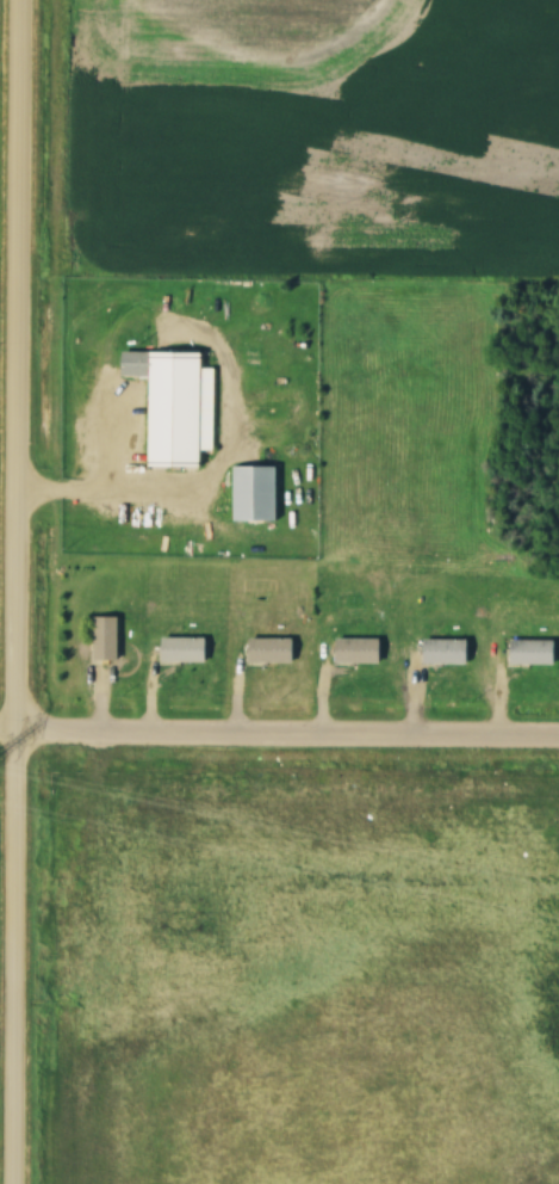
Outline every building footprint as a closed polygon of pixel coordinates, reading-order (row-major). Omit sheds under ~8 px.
[(148,378),(147,466),(204,467),(204,451),(214,451),(215,369),(205,369),(205,353),(124,352),(123,377),(148,378)] [(279,521),(279,467),(235,467),(235,521),(279,521)] [(95,662),(120,662),(120,616),(95,616),(95,662)] [(208,663),(208,638),(164,638),(164,663),(208,663)] [(296,663),(296,639),(253,639),(253,663),(296,663)] [(383,639),(337,639),(337,664),(383,664),(383,639)] [(470,640),(426,640),(426,665),(470,665),(470,640)] [(511,665),(557,665),(557,640),(511,640),(511,665)]
